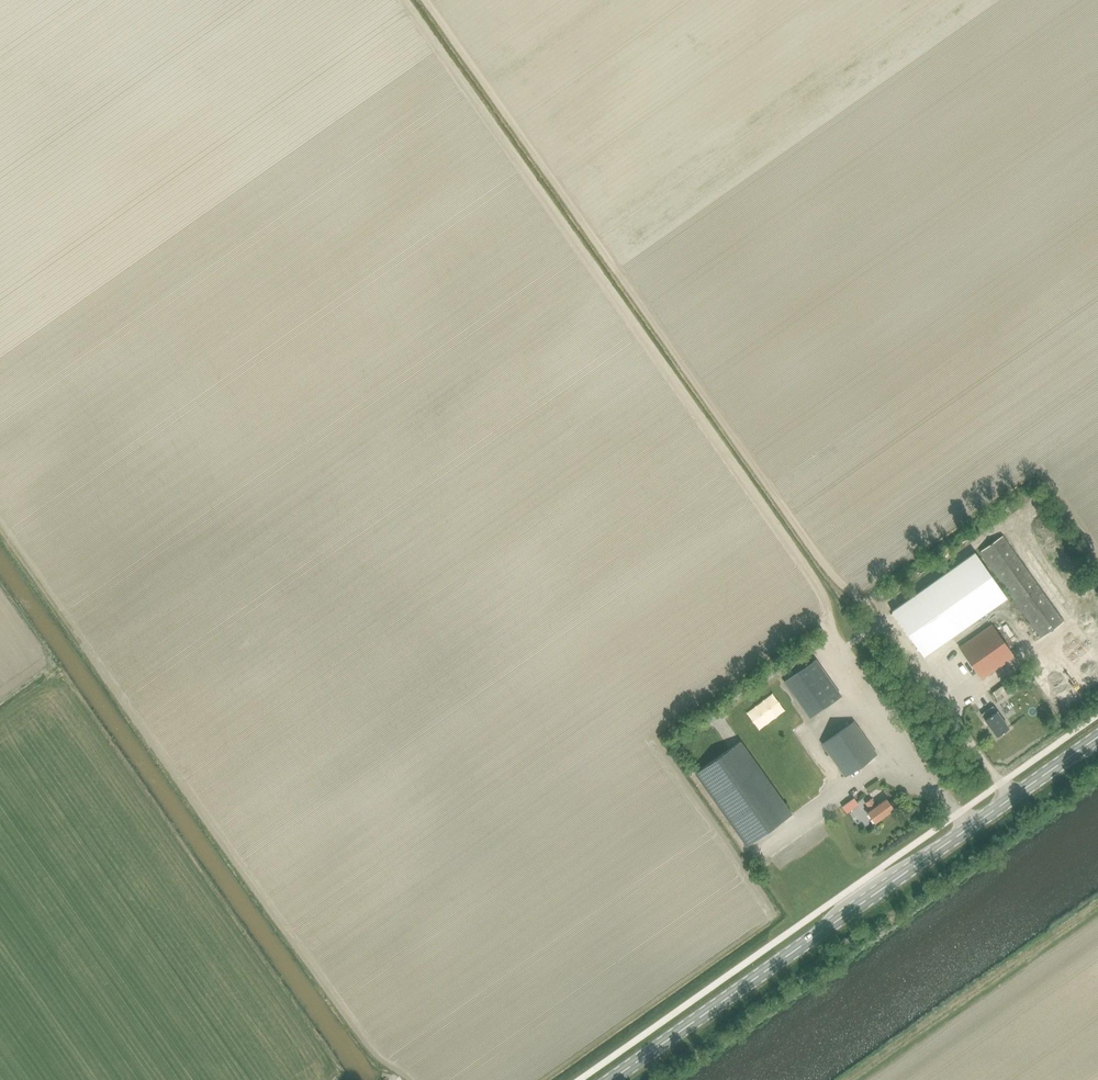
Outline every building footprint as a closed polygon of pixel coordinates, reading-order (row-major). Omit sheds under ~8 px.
[(1040,638),(1063,622),(1002,536),(980,551),(1040,638)] [(976,554),(892,613),(924,658),(1008,600),(976,554)] [(1005,608),(1000,611),(1006,623),(1012,620),(1005,608)] [(982,679),(1013,657),(991,625),(959,648),(982,679)] [(1015,633),(1010,635),(1014,646),(1019,644),(1015,633)] [(785,682),(810,718),(841,696),(816,660),(785,682)] [(996,736),(1008,728),(996,712),(993,714),(990,708),(981,714),(985,720),(996,736)] [(844,777),(876,754),(854,722),(822,745),(844,777)] [(746,846),(792,814),(740,742),(695,774),(746,846)] [(874,824),(894,809),(886,799),(876,806),(871,799),(865,803),(870,811),(867,813),(874,824)] [(761,870),(766,866),(762,861),(757,865),(761,870)]
